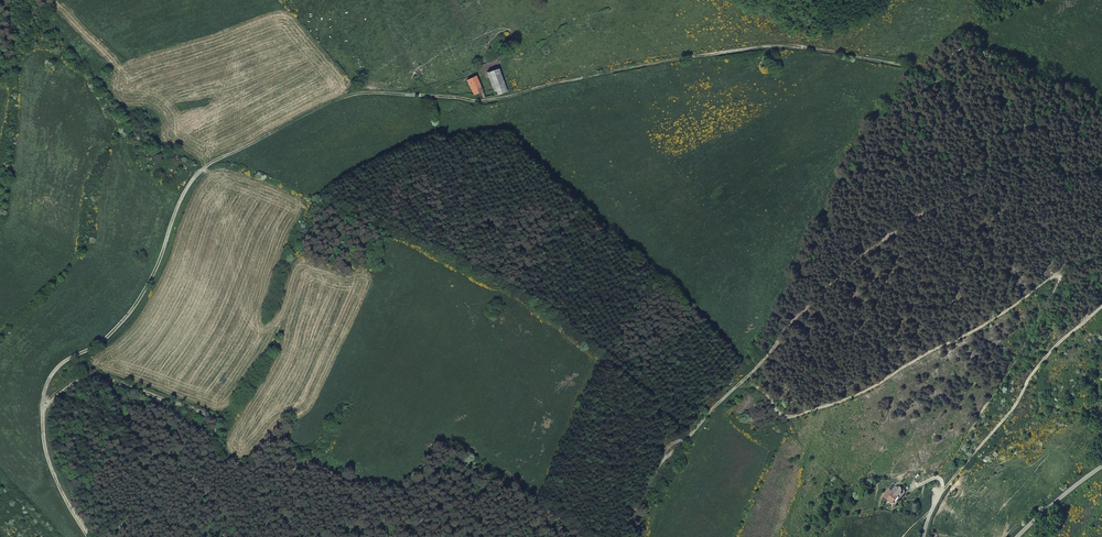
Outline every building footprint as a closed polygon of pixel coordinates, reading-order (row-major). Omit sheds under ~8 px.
[(504,65),(499,67),(504,79),(509,77),(504,65)] [(498,96),(510,92),(504,79),(499,67),(493,70),(486,71),(487,75),(490,74),(498,96)] [(479,73),(468,77),(474,96),(485,94),(480,78),(484,76),(482,72),(479,73)] [(900,489),(898,487),(894,490),(892,488),(885,495),(896,505),(908,494),(906,489),(904,490),(903,488),(901,488),(900,489)]
